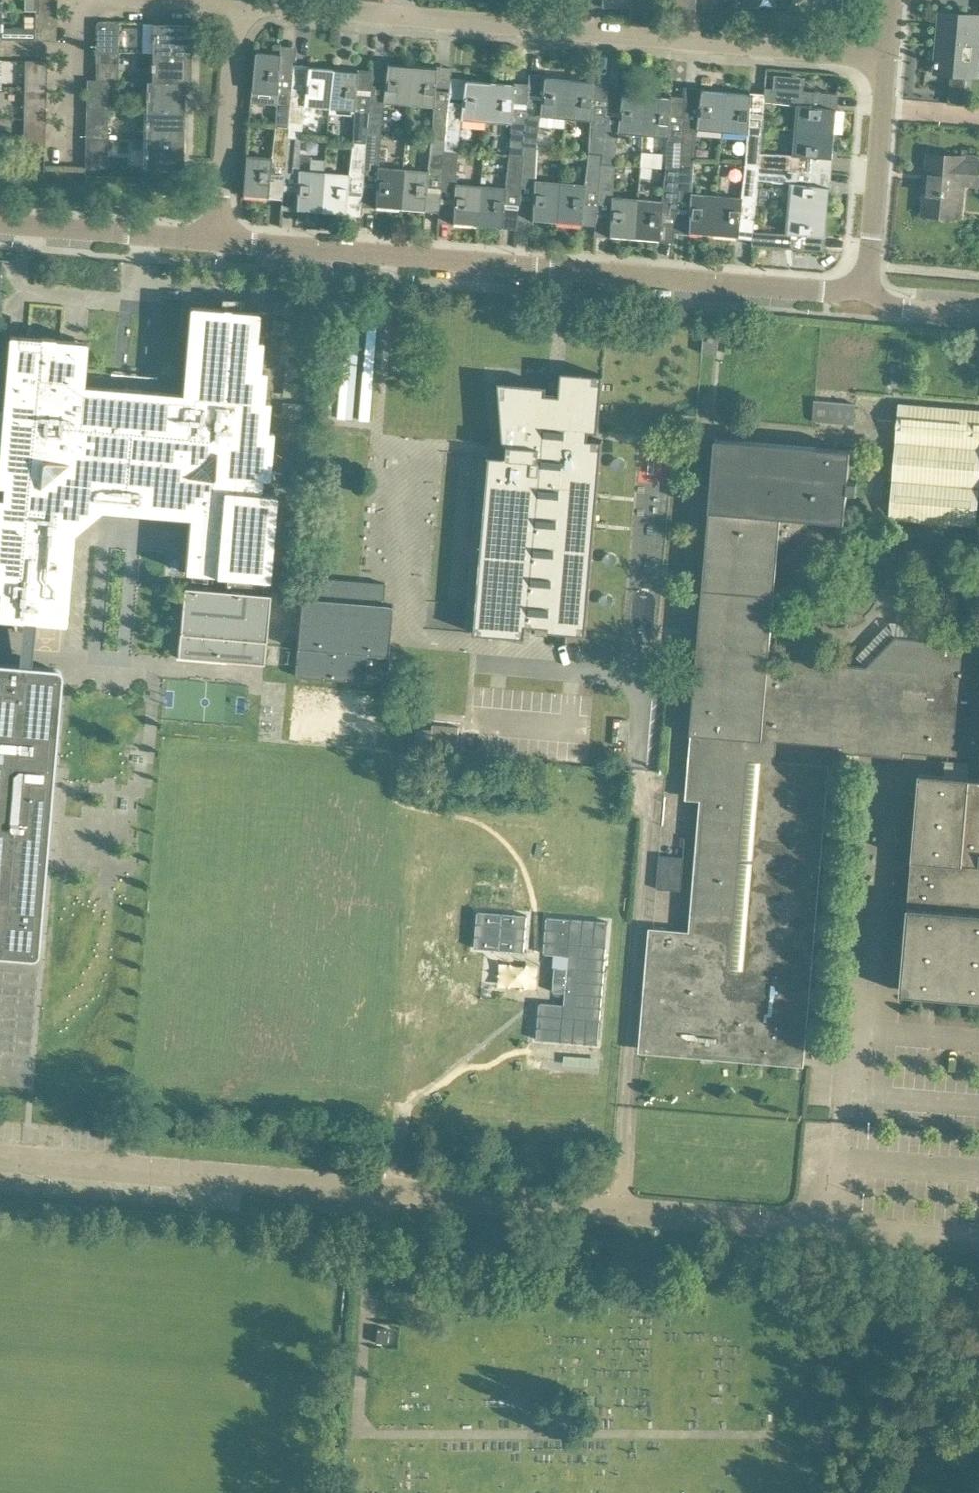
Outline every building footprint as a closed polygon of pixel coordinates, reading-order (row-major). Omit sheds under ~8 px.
[(57,0),(35,0),(35,9),(57,10),(57,0)] [(791,7),(791,8),(828,8),(829,8),(830,0),(792,0),(791,7)] [(0,9),(0,39),(34,39),(34,40),(56,40),(57,10),(35,9),(34,26),(0,26),(1,9),(0,9)] [(941,12),(936,72),(969,75),(972,42),(978,43),(978,34),(978,15),(941,12)] [(97,22),(96,50),(118,51),(119,23),(119,22),(97,22)] [(153,23),(152,52),(190,53),(191,24),(153,23)] [(96,79),(109,79),(118,80),(118,51),(96,50),(96,79)] [(275,125),(288,126),(292,65),(284,65),(283,77),(278,77),(280,50),(279,50),(278,54),(255,52),(254,52),(254,53),(252,86),(251,90),(277,92),(275,125)] [(190,53),(152,52),(152,81),(185,81),(185,83),(190,83),(190,53)] [(383,102),(407,104),(410,65),(388,63),(388,60),(387,59),(384,86),(371,85),(372,78),(370,78),(369,95),(366,133),(381,134),(383,102)] [(25,60),(24,88),(46,88),(47,60),(25,60)] [(304,105),(329,107),(332,69),(309,67),(309,63),(308,63),(305,89),(292,88),(293,71),(293,65),(292,65),(288,126),(287,135),(301,137),(304,105)] [(431,138),(445,140),(448,101),(450,85),(449,85),(448,91),(435,90),(436,64),(435,64),(435,68),(410,65),(407,104),(433,106),(431,138)] [(329,107),(329,113),(350,115),(351,112),(353,112),(350,141),(366,143),(366,133),(369,95),(356,93),(357,67),(356,67),(356,71),(351,70),(332,69),(329,107)] [(541,115),(565,117),(568,79),(544,77),(545,73),(544,73),(541,99),(527,98),(528,91),(523,146),(538,148),(541,115)] [(486,121),(489,82),(465,80),(466,76),(465,76),(462,102),(448,101),(445,140),(444,150),(459,151),(461,119),(486,121)] [(591,81),(568,79),(565,117),(589,119),(586,152),(601,153),(607,81),(598,80),(595,104),(591,103),(593,77),(592,77),(591,81)] [(108,108),(109,79),(96,79),(96,80),(87,79),(86,107),(108,108)] [(147,80),(146,109),(184,110),(185,83),(185,81),(152,81),(147,80)] [(512,84),(489,82),(486,121),(510,123),(508,156),(523,157),(523,146),(528,91),(527,91),(525,108),(512,107),(514,80),(513,80),(512,84)] [(606,98),(607,81),(601,153),(600,163),(616,165),(618,132),(642,134),(645,95),(622,93),(622,89),(621,89),(618,116),(605,115),(606,98)] [(682,121),(679,160),(696,162),(699,129),(721,131),(724,92),(701,90),(701,86),(700,86),(697,112),(684,111),(685,105),(683,104),(682,121)] [(764,91),(763,102),(796,105),(794,129),(832,132),(834,109),(838,110),(838,109),(812,106),(813,92),(819,93),(819,92),(803,90),(773,88),(764,87),(764,91)] [(24,88),(24,118),(46,118),(46,88),(24,88)] [(724,92),(721,131),(746,133),(744,166),(756,167),(758,153),(761,118),(748,117),(749,90),(748,90),(748,94),(724,92)] [(669,97),(645,95),(642,134),(667,137),(664,169),(678,170),(679,160),(682,121),(669,120),(670,94),(669,93),(669,97)] [(107,137),(108,108),(86,107),(85,136),(107,137)] [(146,109),(145,138),(183,140),(184,110),(146,109)] [(45,148),(46,118),(24,118),(23,148),(45,148)] [(284,185),(287,135),(288,126),(275,125),(271,158),(246,156),(245,160),(242,194),(267,196),(266,200),(267,200),(270,174),(283,175),(282,192),(283,192),(284,185)] [(758,153),(756,167),(806,171),(807,156),(834,158),(834,157),(830,156),(832,132),(794,129),(792,155),(758,153)] [(376,205),(399,207),(402,167),(378,165),(381,134),(366,133),(366,143),(363,182),(376,183),(375,209),(376,209),(376,205)] [(287,135),(284,185),(297,186),(296,212),(296,213),(297,209),(321,211),(324,170),(325,159),(310,159),(309,169),(300,169),(301,137),(287,135)] [(107,168),(107,167),(107,137),(85,136),(85,167),(107,168)] [(183,140),(145,138),(145,168),(183,169),(183,140)] [(440,198),(444,150),(445,140),(431,138),(428,169),(402,167),(399,207),(423,209),(423,213),(424,213),(427,187),(440,188),(438,205),(439,205),(440,198)] [(324,170),(321,211),(344,213),(344,217),(348,190),(351,191),(361,191),(360,198),(362,198),(363,182),(366,143),(350,141),(347,172),(324,170)] [(532,219),(557,221),(560,180),(535,177),(538,148),(523,146),(523,157),(519,195),(532,196),(531,222),(532,222),(532,219)] [(456,180),(459,151),(444,150),(440,198),(453,199),(452,226),(453,226),(453,222),(478,224),(481,182),(456,180)] [(595,218),(600,163),(601,153),(586,152),(583,182),(560,180),(557,221),(579,223),(579,226),(580,227),(583,200),(596,201),(595,218)] [(977,184),(978,166),(978,162),(962,160),(963,156),(929,153),(923,213),(957,216),(960,182),(977,184)] [(505,184),(481,182),(478,224),(500,226),(500,230),(501,230),(504,203),(514,204),(514,211),(517,212),(517,211),(518,211),(519,195),(523,157),(508,156),(505,184)] [(678,170),(673,224),(674,225),(676,208),(689,209),(688,236),(689,232),(711,234),(715,192),(693,190),(696,162),(679,160),(678,170)] [(614,193),(616,165),(600,163),(595,218),(596,218),(596,211),(610,213),(608,239),(609,239),(610,235),(634,237),(637,195),(614,193)] [(715,192),(712,234),(736,236),(735,240),(736,240),(739,213),(753,215),(754,204),(755,187),(755,180),(756,167),(744,166),(741,195),(715,192)] [(756,167),(755,180),(789,184),(787,209),(825,212),(827,188),(831,188),(831,187),(805,184),(805,179),(824,181),(824,172),(806,171),(756,167)] [(661,197),(637,195),(634,237),(657,239),(656,243),(657,243),(660,217),(674,218),(673,224),(678,170),(664,169),(661,197)] [(751,241),(750,245),(806,250),(813,250),(814,235),(827,236),(827,235),(823,235),(825,212),(787,209),(785,232),(752,230),(751,241)] [(258,311),(190,305),(190,306),(189,307),(182,393),(83,384),(85,371),(87,343),(86,342),(86,341),(60,339),(28,336),(9,335),(8,336),(5,370),(0,433),(0,485),(3,485),(2,497),(0,497),(0,619),(11,620),(23,621),(34,621),(61,624),(65,624),(73,532),(101,509),(189,516),(185,571),(227,575),(264,578),(267,579),(268,576),(267,576),(274,495),(275,495),(275,492),(267,492),(268,478),(272,431),(266,430),(268,401),(263,400),(265,371),(259,370),(261,341),(256,340),(258,311)] [(719,331),(704,330),(702,353),(717,354),(719,331)] [(750,342),(751,334),(735,333),(734,341),(750,342)] [(474,631),(473,632),(526,637),(527,624),(536,625),(535,634),(548,635),(548,631),(586,634),(603,440),(588,438),(589,430),(598,431),(603,375),(562,371),(560,395),(547,394),(547,385),(499,381),(504,444),(506,444),(505,456),(489,454),(489,456),(490,456),(475,631),(474,631)] [(855,404),(815,400),(813,421),(853,424),(855,404)] [(899,402),(889,519),(976,526),(978,489),(978,409),(899,402)] [(715,438),(688,734),(693,734),(688,794),(702,795),(692,934),(652,931),(643,1048),(801,1061),(826,765),(830,766),(830,765),(773,760),(775,740),(843,746),(845,746),(846,740),(902,745),(901,751),(904,751),(971,756),(969,777),(919,773),(901,992),(978,998),(978,644),(894,637),(865,667),(769,660),(777,549),(812,519),(845,521),(847,491),(857,492),(857,481),(848,480),(851,450),(715,438)] [(263,593),(264,578),(227,575),(226,590),(184,587),(178,657),(264,665),(270,594),(263,593)] [(301,596),(295,671),(295,672),(295,673),(296,674),(296,675),(297,676),(299,676),(381,683),(382,683),(384,682),(385,681),(385,680),(386,679),(386,677),(387,677),(389,661),(387,661),(392,604),(390,604),(390,605),(383,604),(384,583),(312,576),(310,598),(303,598),(303,597),(301,596)] [(11,620),(11,664),(23,665),(23,621),(11,620)] [(58,724),(62,676),(62,674),(62,673),(61,672),(60,671),(59,669),(57,668),(55,668),(23,665),(11,664),(0,663),(0,957),(30,959),(32,959),(33,959),(35,958),(36,957),(37,956),(38,955),(38,953),(39,952),(51,808),(51,807),(51,805),(50,804),(49,803),(48,802),(47,801),(46,800),(45,800),(50,732),(52,732),(53,731),(54,731),(56,729),(57,728),(58,726),(58,725),(58,724)] [(682,856),(658,854),(655,889),(679,891),(682,856)] [(478,911),(475,948),(499,950),(502,913),(478,911)] [(502,913),(499,950),(524,951),(527,915),(502,913)] [(540,1002),(537,1039),(598,1044),(608,921),(547,916),(544,953),(568,955),(567,967),(565,992),(564,1004),(540,1002)] [(555,966),(553,991),(565,992),(567,967),(555,966)] [(387,1343),(388,1328),(376,1327),(375,1342),(387,1343)]
